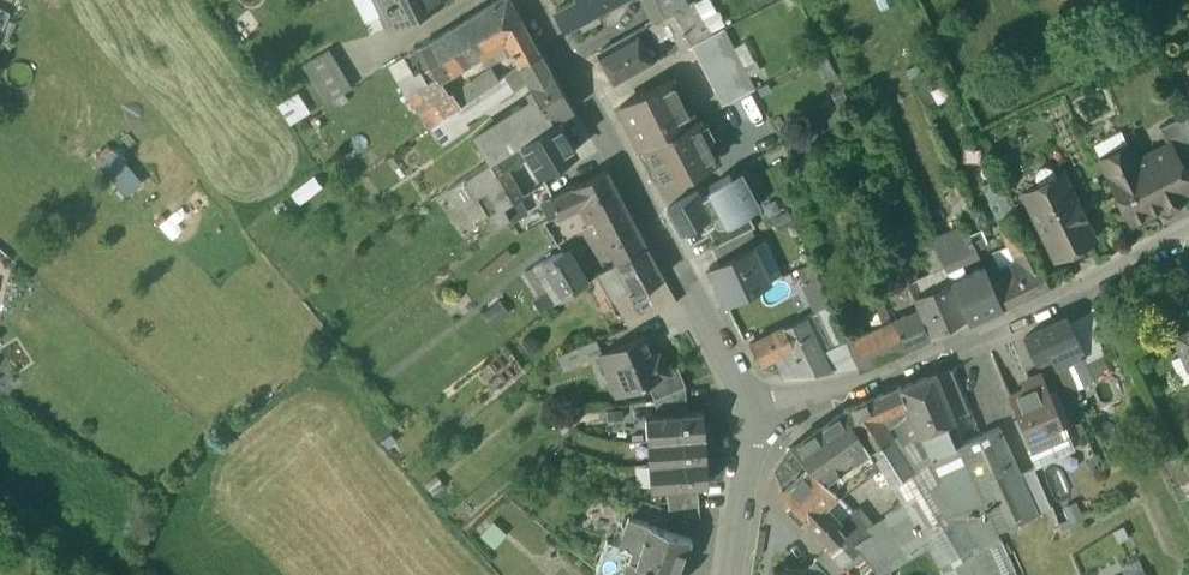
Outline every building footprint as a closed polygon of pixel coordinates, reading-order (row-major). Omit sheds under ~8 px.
[(389,25),(441,0),(378,0),(389,25)] [(462,22),(481,54),(502,42),(509,54),(514,52),(521,64),(539,54),(510,0),(500,0),(462,22)] [(556,11),(575,1),(575,0),(551,0),(556,11)] [(556,11),(565,28),(578,21),(583,30),(600,21),(595,13),(620,0),(577,0),(575,1),(556,11)] [(655,20),(663,17),(686,6),(683,0),(645,0),(655,20)] [(686,6),(663,17),(667,23),(676,39),(694,30),(692,21),(702,15),(694,2),(686,6)] [(0,8),(0,40),(12,14),(0,8)] [(663,17),(656,21),(658,24),(662,26),(667,23),(663,17)] [(462,22),(431,40),(450,72),(466,63),(477,57),(481,54),(462,22)] [(646,27),(599,52),(616,83),(663,57),(646,27)] [(724,29),(692,45),(723,106),(754,90),(724,29)] [(694,30),(676,39),(681,49),(682,48),(683,50),(698,42),(694,30)] [(450,72),(431,40),(421,46),(431,63),(433,68),(439,77),(445,75),(450,72)] [(421,46),(409,53),(413,59),(419,56),(426,66),(431,63),(421,46)] [(328,49),(303,64),(325,102),(350,87),(328,49)] [(539,54),(521,64),(522,65),(520,66),(529,82),(530,81),(535,90),(539,96),(531,101),(474,137),(490,161),(520,143),(558,120),(572,111),(539,54)] [(414,75),(404,56),(389,65),(408,97),(409,96),(418,90),(428,83),(421,70),(414,75)] [(477,57),(466,63),(470,68),(480,62),(477,57)] [(433,68),(429,70),(431,74),(433,75),(436,79),(437,78),(439,77),(433,68)] [(492,70),(466,87),(473,97),(498,80),(492,70)] [(452,87),(445,75),(439,77),(437,78),(446,90),(452,87)] [(459,106),(458,107),(466,121),(514,90),(505,76),(498,80),(473,97),(459,106)] [(428,83),(418,90),(431,108),(450,96),(446,90),(437,78),(436,79),(428,83)] [(672,80),(620,106),(641,147),(693,121),(672,80)] [(466,87),(454,95),(456,97),(454,99),(459,106),(473,97),(466,87)] [(431,108),(418,90),(409,96),(426,119),(434,113),(431,108)] [(535,90),(528,95),(531,101),(539,96),(535,90)] [(303,91),(279,102),(289,123),(313,111),(303,91)] [(450,96),(431,108),(434,113),(440,120),(458,107),(459,106),(454,99),(450,96)] [(440,120),(431,126),(441,144),(469,126),(466,121),(458,107),(440,120)] [(1159,126),(1168,144),(1171,143),(1179,159),(1188,154),(1188,117),(1187,112),(1159,126)] [(434,113),(426,119),(431,126),(440,120),(434,113)] [(693,121),(641,147),(642,148),(646,145),(666,185),(717,160),(697,119),(693,121)] [(558,120),(520,143),(527,153),(539,173),(576,151),(558,120)] [(1127,140),(1098,154),(1131,221),(1188,192),(1188,179),(1179,159),(1171,143),(1168,144),(1137,160),(1127,140)] [(490,161),(482,166),(490,180),(509,171),(508,169),(523,158),(521,156),(527,153),(520,143),(490,161)] [(142,182),(115,151),(103,162),(129,193),(142,182)] [(1045,165),(1038,169),(1035,177),(1039,185),(1057,176),(1053,168),(1045,165)] [(482,166),(464,177),(476,197),(488,215),(504,206),(493,187),(490,180),(482,166)] [(581,206),(616,190),(606,170),(565,190),(575,209),(581,206)] [(1039,185),(1023,192),(1055,256),(1094,237),(1063,173),(1057,176),(1039,185)] [(730,176),(709,187),(728,222),(729,224),(748,214),(750,213),(730,176)] [(464,177),(448,188),(462,208),(476,197),(464,177)] [(512,177),(493,187),(504,206),(519,198),(523,195),(512,177)] [(523,195),(519,198),(527,209),(545,200),(550,197),(554,195),(546,182),(523,195)] [(554,195),(550,197),(554,204),(560,215),(575,209),(565,190),(554,195)] [(616,190),(581,206),(596,235),(607,231),(623,260),(646,247),(616,190)] [(698,192),(667,208),(681,233),(702,222),(707,229),(716,223),(717,224),(721,225),(723,224),(728,222),(712,193),(702,199),(698,192)] [(550,197),(545,200),(549,207),(554,204),(550,197)] [(519,198),(504,206),(510,216),(509,217),(510,218),(527,209),(519,198)] [(504,206),(488,215),(496,228),(509,217),(510,216),(504,206)] [(1011,206),(997,214),(1001,223),(1016,216),(1011,206)] [(723,224),(721,225),(717,224),(716,223),(707,229),(716,246),(751,229),(751,230),(755,228),(748,214),(729,224),(728,222),(723,224)] [(1041,263),(1016,216),(1001,223),(1023,266),(1026,265),(1037,292),(1048,287),(1041,263)] [(960,228),(933,240),(946,269),(947,270),(961,264),(959,259),(957,260),(950,244),(965,238),(960,228)] [(716,246),(711,249),(719,263),(753,247),(753,248),(759,246),(751,230),(751,229),(716,246)] [(965,238),(950,244),(957,260),(959,259),(976,251),(969,236),(965,238)] [(931,237),(918,243),(932,274),(933,275),(946,269),(933,240),(931,237)] [(623,260),(615,264),(630,291),(632,294),(663,277),(646,247),(623,260)] [(719,263),(709,268),(726,304),(769,283),(758,259),(753,248),(753,247),(719,263)] [(584,284),(563,251),(542,261),(564,297),(584,284)] [(771,252),(758,259),(769,283),(783,277),(771,252)] [(564,297),(542,261),(532,267),(555,303),(564,297)] [(910,261),(900,266),(908,285),(916,281),(917,280),(910,261)] [(615,264),(599,273),(599,274),(613,299),(628,291),(629,292),(630,291),(615,264)] [(1023,266),(989,280),(1002,308),(1037,292),(1026,265),(1023,266)] [(984,268),(952,282),(967,318),(970,322),(1002,308),(989,280),(984,268)] [(917,280),(916,281),(923,295),(952,282),(950,276),(947,270),(946,269),(933,275),(932,274),(917,280)] [(916,281),(908,285),(914,299),(923,295),(916,281)] [(923,295),(914,299),(930,334),(967,318),(952,282),(923,295)] [(670,290),(648,302),(655,314),(677,303),(670,290)] [(831,306),(804,319),(815,340),(820,350),(834,344),(835,347),(847,342),(831,306)] [(919,311),(847,342),(859,368),(860,369),(931,338),(919,311)] [(1068,318),(1026,337),(1036,359),(1050,352),(1056,365),(1057,365),(1065,362),(1070,360),(1084,354),(1068,318)] [(804,319),(751,345),(761,365),(777,357),(793,348),(815,340),(804,319)] [(1173,329),(1188,364),(1188,322),(1173,329)] [(601,352),(600,353),(601,354),(607,371),(615,367),(624,390),(648,381),(660,376),(659,373),(666,370),(666,369),(660,355),(653,357),(644,335),(601,352)] [(595,339),(583,344),(589,359),(601,354),(600,353),(601,352),(595,339)] [(815,340),(793,348),(777,357),(787,378),(831,372),(820,350),(815,340)] [(847,342),(835,347),(834,344),(820,350),(831,372),(859,368),(847,342)] [(583,344),(557,354),(564,370),(589,359),(583,344)] [(1088,362),(1084,354),(1070,360),(1083,387),(1094,382),(1098,391),(1114,384),(1103,360),(1089,366),(1088,363),(1088,362)] [(1065,362),(1057,365),(1072,401),(1081,397),(1065,362)] [(679,366),(666,369),(666,370),(659,373),(660,376),(648,381),(655,398),(656,398),(687,385),(679,366)] [(937,376),(936,376),(941,387),(942,387),(955,420),(972,413),(971,409),(970,410),(953,369),(937,376)] [(936,373),(900,387),(909,407),(909,408),(921,434),(922,434),(931,457),(955,447),(954,446),(946,426),(956,422),(955,420),(942,387),(941,387),(936,376),(937,376),(936,373)] [(1043,373),(1027,380),(1030,388),(1010,396),(1012,401),(1023,428),(1031,447),(1066,432),(1065,428),(1067,428),(1064,422),(1063,422),(1043,373)] [(1114,384),(1098,391),(1105,407),(1121,400),(1114,384)] [(687,385),(656,398),(657,415),(688,413),(687,385)] [(883,394),(896,422),(886,426),(913,469),(899,478),(909,494),(900,499),(903,505),(925,542),(944,574),(1018,574),(1002,540),(997,530),(986,505),(961,516),(939,480),(941,479),(919,435),(907,408),(909,408),(909,407),(900,387),(883,394)] [(883,394),(844,411),(863,437),(880,466),(891,483),(899,478),(913,469),(886,426),(896,422),(883,394)] [(1012,401),(992,409),(989,402),(971,409),(972,413),(980,435),(954,446),(955,447),(931,457),(922,434),(921,434),(909,408),(907,408),(919,435),(941,479),(968,466),(986,505),(997,530),(1012,524),(1053,507),(1029,447),(1022,428),(1023,428),(1012,401)] [(844,411),(793,447),(810,465),(809,466),(835,493),(838,496),(880,466),(863,437),(844,411)] [(657,415),(646,415),(648,440),(712,435),(711,422),(704,423),(703,412),(688,413),(657,415)] [(712,435),(648,440),(649,463),(706,460),(705,448),(713,448),(712,435)] [(706,460),(649,463),(651,488),(667,487),(698,485),(707,484),(707,473),(714,472),(714,459),(706,460)] [(809,466),(784,490),(783,489),(782,491),(783,492),(795,505),(788,511),(801,524),(807,518),(831,544),(832,545),(844,533),(838,526),(841,522),(824,503),(835,493),(809,466)] [(968,466),(941,479),(939,480),(961,516),(986,505),(968,466)] [(909,494),(899,478),(891,483),(900,499),(909,494)] [(699,497),(698,485),(667,487),(668,499),(699,497)] [(699,497),(668,499),(669,509),(700,519),(699,497)] [(1075,503),(1064,508),(1070,522),(1081,517),(1075,503)] [(889,522),(854,544),(860,552),(877,573),(925,542),(903,505),(885,516),(889,522)] [(649,524),(649,523),(628,516),(619,542),(618,545),(630,549),(622,571),(634,574),(679,574),(692,539),(649,524)] [(817,563),(829,574),(840,574),(846,570),(842,566),(860,552),(854,544),(844,533),(832,545),(831,544),(815,560),(817,563)] [(618,545),(619,542),(606,538),(595,570),(602,574),(634,574),(622,571),(630,549),(618,545)] [(817,563),(806,574),(798,574),(829,574),(817,563)]
